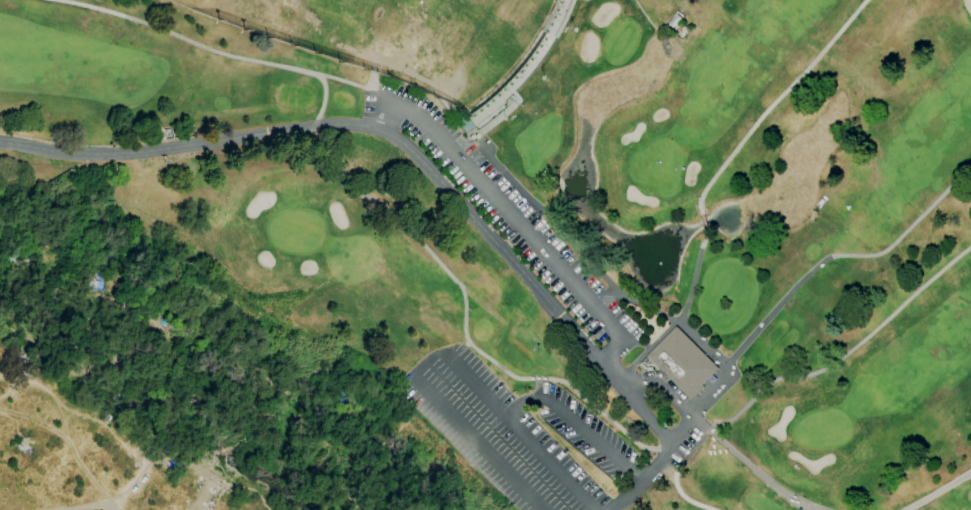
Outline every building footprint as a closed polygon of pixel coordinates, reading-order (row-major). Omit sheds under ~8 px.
[(559,2),(560,0),(573,0),(572,2),(571,4),(570,6),(569,9),(568,11),(567,14),(566,16),(564,18),(563,21),(562,23),(561,25),(560,28),(559,30),(557,32),(556,34),(555,37),(554,39),(552,41),(551,43),(550,46),(548,48),(547,50),(545,52),(544,54),(542,57),(541,59),(539,61),(538,63),(536,65),(535,67),(533,69),(532,71),(530,73),(528,75),(527,77),(525,79),(523,81),(522,83),(520,85),(518,87),(516,89),(514,91),(513,92),(520,99),(521,100),(521,101),(521,102),(521,103),(520,104),(519,105),(518,105),(517,105),(516,105),(515,104),(517,102),(511,95),(503,101),(507,105),(505,106),(503,108),(501,110),(500,112),(498,114),(496,115),(494,117),(492,119),(490,120),(488,122),(485,124),(483,125),(481,127),(479,128),(477,130),(475,131),(473,128),(464,134),(451,115),(458,110),(464,119),(468,116),(466,112),(476,104),(479,108),(480,107),(482,105),(484,104),(486,102),(488,100),(490,99),(492,97),(494,95),(495,93),(497,92),(499,90),(501,88),(503,86),(505,84),(507,82),(508,81),(510,79),(512,77),(514,75),(515,73),(517,71),(519,69),(520,67),(522,65),(524,63),(525,61),(527,59),(528,56),(530,54),(531,52),(533,50),(534,48),(536,46),(537,44),(539,41),(540,39),(541,37),(543,35),(544,32),(545,30),(546,28),(548,26),(549,23),(550,21),(551,19),(552,16),(554,14),(555,12),(556,9),(557,7),(558,4),(559,2)] [(690,401),(645,357),(675,327),(718,370),(701,386),(703,388),(690,401)]
